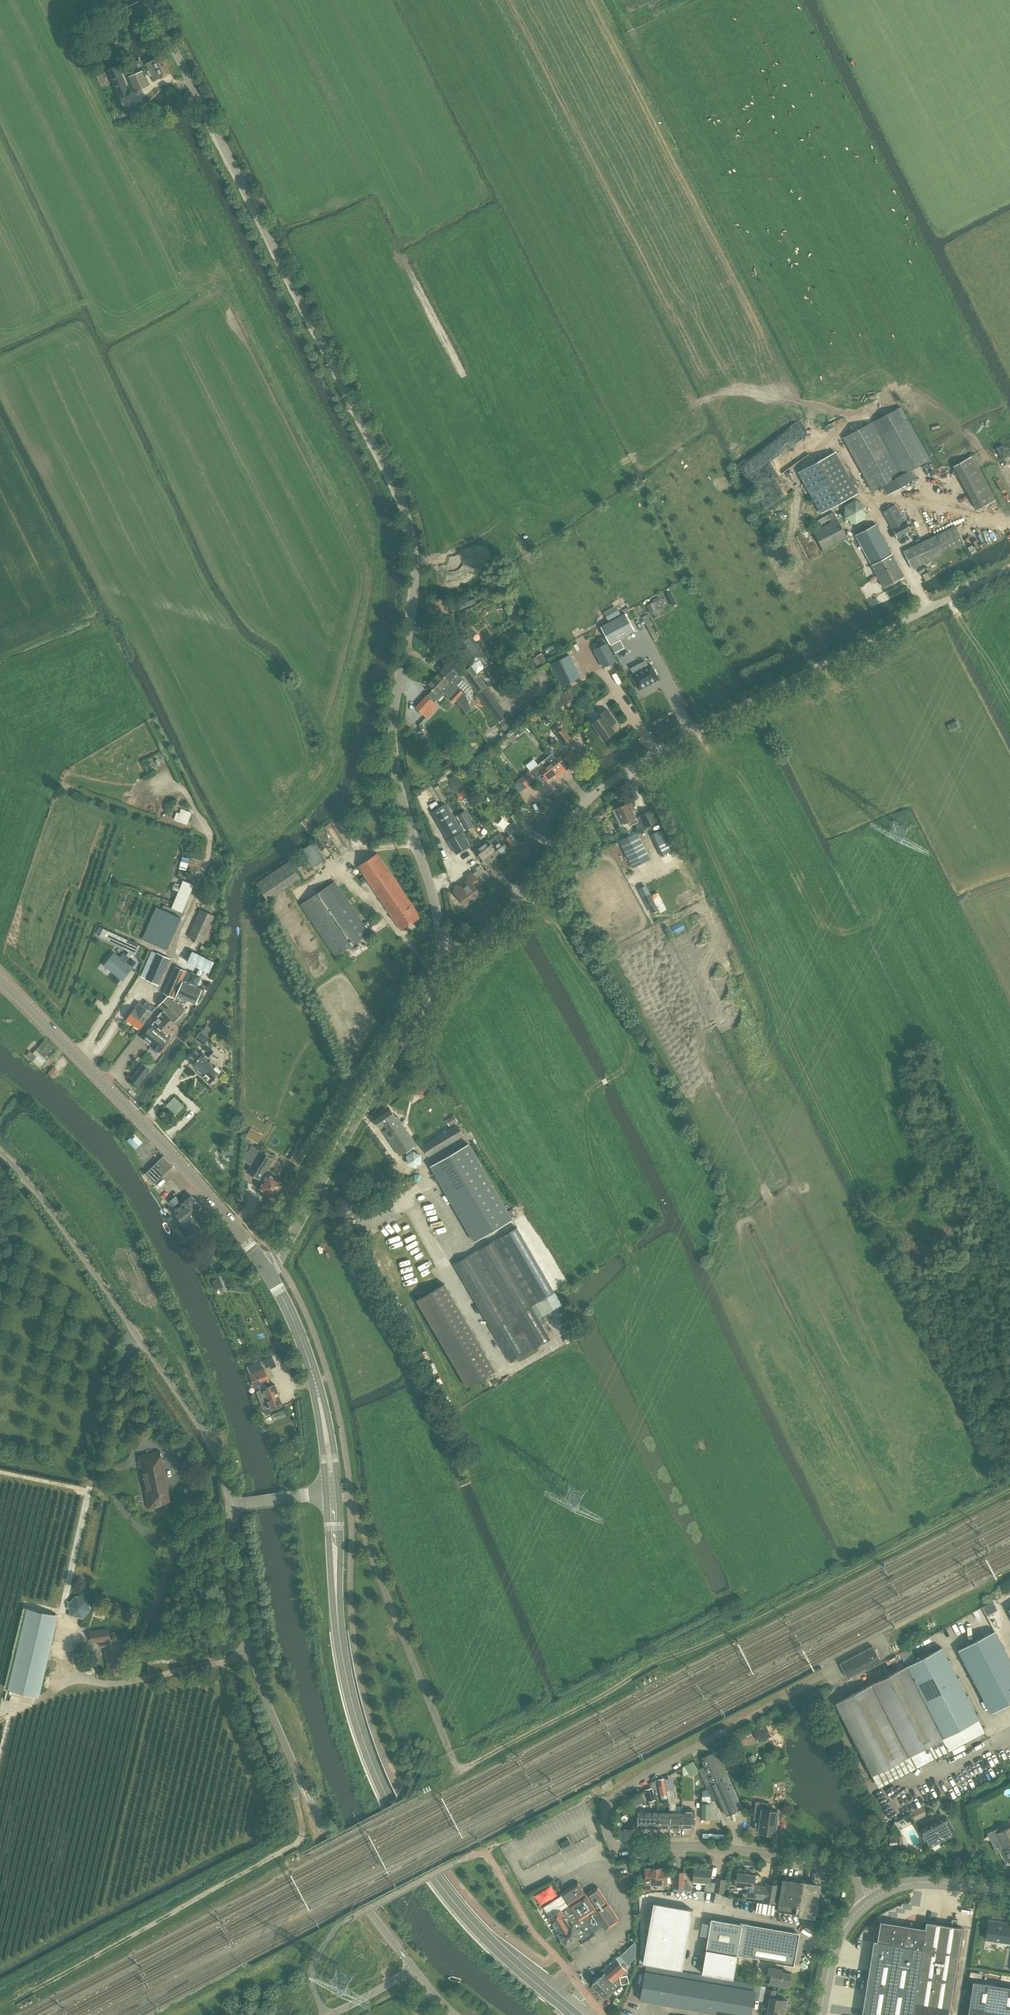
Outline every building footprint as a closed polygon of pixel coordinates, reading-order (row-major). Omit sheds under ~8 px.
[(155,80),(170,73),(162,57),(147,64),(150,70),(147,71),(150,76),(152,75),(155,80)] [(129,93),(118,68),(109,71),(119,97),(129,93)] [(136,91),(149,86),(143,71),(130,77),(136,91)] [(898,408),(843,439),(872,492),(882,486),(887,495),(916,480),(911,470),(927,461),(898,408)] [(836,452),(798,472),(821,514),(858,493),(836,452)] [(906,522),(904,523),(894,505),(883,511),(897,537),(911,530),(906,522)] [(834,512),(812,524),(816,531),(814,532),(824,549),(847,536),(838,519),(834,512)] [(884,587),(904,576),(876,524),(856,535),(884,587)] [(913,569),(963,544),(954,525),(904,551),(913,569)] [(654,602),(647,606),(651,614),(663,607),(668,605),(664,597),(664,595),(653,600),(654,602)] [(625,614),(601,627),(610,644),(634,631),(625,614)] [(483,666),(479,659),(485,654),(469,632),(455,643),(472,666),(477,673),(483,668),(483,666)] [(594,650),(604,668),(615,661),(606,644),(594,650)] [(543,653),(534,657),(538,664),(546,659),(543,653)] [(569,655),(551,664),(562,685),(580,677),(569,655)] [(634,673),(631,675),(639,690),(658,679),(650,665),(648,666),(645,661),(631,669),(634,673)] [(449,662),(440,673),(448,681),(448,682),(452,685),(454,684),(463,693),(465,694),(472,688),(464,680),(465,680),(457,672),(458,671),(449,662)] [(508,715),(487,686),(477,673),(472,666),(464,672),(479,692),(500,721),(508,715)] [(452,685),(448,682),(448,681),(440,673),(427,685),(433,691),(428,696),(434,702),(444,691),(450,696),(449,697),(454,702),(455,702),(461,695),(463,693),(454,684),(452,685)] [(569,690),(563,693),(567,700),(573,697),(569,690)] [(434,702),(428,696),(427,695),(416,707),(423,713),(427,718),(434,710),(430,706),(434,702)] [(615,722),(614,720),(606,709),(599,714),(601,717),(592,723),(604,740),(615,732),(610,726),(615,722)] [(562,724),(554,730),(564,743),(572,737),(562,724)] [(452,754),(448,746),(440,751),(444,759),(452,754)] [(565,770),(580,759),(570,747),(556,758),(565,770)] [(552,754),(530,771),(536,779),(543,773),(548,780),(554,775),(556,777),(565,770),(556,758),(555,759),(552,754)] [(458,780),(451,769),(445,772),(452,783),(458,780)] [(523,789),(527,786),(536,779),(530,771),(517,781),(523,789)] [(464,788),(459,779),(451,784),(456,793),(464,788)] [(633,810),(636,809),(631,801),(617,808),(620,814),(616,816),(621,825),(631,820),(633,824),(639,821),(633,810)] [(446,804),(432,812),(448,840),(457,854),(471,846),(462,832),(446,804)] [(188,825),(192,813),(183,810),(179,821),(188,825)] [(645,828),(657,821),(652,810),(640,816),(645,828)] [(466,830),(474,826),(465,811),(457,815),(466,830)] [(324,826),(336,842),(342,837),(344,840),(351,835),(348,830),(353,827),(342,812),(324,826)] [(514,840),(522,834),(514,823),(506,830),(510,835),(506,839),(501,832),(489,841),(500,854),(510,846),(513,850),(519,846),(514,840)] [(661,856),(672,851),(662,829),(651,834),(661,856)] [(633,868),(651,859),(637,832),(619,841),(633,868)] [(500,854),(489,841),(488,840),(476,849),(482,857),(485,861),(489,858),(491,861),(500,854)] [(314,843),(302,851),(309,861),(304,864),(308,870),(325,859),(314,843)] [(402,930),(421,917),(378,853),(358,866),(402,930)] [(267,899),(301,878),(291,860),(256,881),(267,899)] [(475,887),(480,883),(472,872),(467,876),(469,879),(454,890),(465,906),(481,895),(475,887)] [(174,885),(171,892),(177,894),(175,900),(171,908),(182,913),(194,885),(183,880),(180,887),(174,885)] [(335,881),(300,905),(336,957),(371,933),(335,881)] [(651,893),(645,896),(650,906),(656,903),(651,893)] [(167,950),(181,918),(156,907),(142,939),(167,950)] [(193,939),(203,943),(215,916),(201,910),(188,937),(193,939)] [(110,941),(114,933),(103,928),(100,936),(110,941)] [(114,954),(105,965),(107,967),(122,979),(132,968),(126,963),(130,958),(133,954),(135,955),(140,946),(133,942),(125,939),(121,946),(128,952),(129,952),(127,955),(124,953),(120,958),(114,954)] [(157,953),(152,951),(141,977),(159,985),(170,959),(157,953)] [(209,972),(214,962),(192,951),(187,962),(209,972)] [(176,995),(182,982),(181,981),(186,971),(176,966),(164,993),(174,998),(176,994),(176,995)] [(190,971),(188,981),(198,983),(201,974),(190,971)] [(201,990),(182,982),(176,995),(177,995),(184,998),(195,1002),(201,990)] [(168,996),(159,1005),(176,1021),(180,1016),(184,1012),(185,1011),(180,1007),(184,998),(177,995),(175,999),(173,1001),(168,996)] [(140,1029),(153,1012),(139,1002),(127,1019),(140,1029)] [(170,1034),(178,1025),(164,1012),(155,1022),(155,1021),(142,1038),(152,1045),(150,1047),(157,1053),(159,1051),(160,1051),(169,1039),(172,1036),(170,1034)] [(204,1045),(211,1035),(203,1029),(196,1040),(204,1045)] [(29,1056),(41,1066),(56,1048),(44,1038),(29,1056)] [(214,1063),(215,1064),(221,1058),(214,1051),(208,1058),(204,1053),(193,1064),(203,1073),(202,1075),(214,1063)] [(222,1071),(215,1064),(214,1063),(202,1075),(210,1084),(222,1071)] [(138,1085),(149,1071),(142,1065),(131,1079),(138,1085)] [(177,1115),(186,1106),(176,1096),(167,1104),(177,1115)] [(389,1108),(373,1118),(380,1128),(381,1128),(399,1155),(405,1152),(410,1148),(416,1144),(397,1116),(396,1117),(389,1108)] [(448,1131),(423,1146),(429,1157),(455,1141),(448,1131)] [(469,1144),(431,1166),(474,1241),(512,1219),(469,1144)] [(261,1180),(274,1160),(260,1151),(247,1171),(261,1180)] [(422,1163),(421,1155),(414,1151),(406,1156),(407,1164),(415,1168),(422,1163)] [(155,1184),(174,1166),(164,1156),(145,1174),(155,1184)] [(274,1200),(284,1184),(269,1174),(259,1189),(268,1194),(267,1195),(274,1200)] [(188,1211),(198,1203),(191,1196),(181,1204),(182,1205),(174,1211),(183,1221),(184,1223),(190,1218),(188,1215),(190,1213),(188,1211)] [(198,1238),(192,1231),(210,1216),(198,1203),(188,1211),(190,1213),(188,1215),(190,1218),(184,1223),(183,1221),(177,1226),(186,1236),(184,1238),(189,1245),(198,1238)] [(550,1340),(531,1306),(555,1292),(517,1227),(454,1264),(511,1362),(550,1340)] [(215,1288),(224,1285),(221,1276),(212,1280),(215,1288)] [(467,1388),(495,1371),(445,1284),(417,1300),(467,1388)] [(226,1285),(216,1289),(219,1294),(228,1290),(226,1285)] [(255,1363),(247,1367),(250,1374),(258,1371),(264,1369),(261,1361),(255,1363)] [(258,1371),(250,1374),(255,1387),(259,1386),(260,1390),(257,1391),(263,1407),(270,1405),(270,1407),(282,1403),(275,1384),(267,1387),(266,1383),(270,1381),(265,1368),(258,1371)] [(149,1509),(168,1505),(157,1452),(138,1456),(149,1509)] [(91,1610),(87,1599),(75,1596),(67,1605),(71,1616),(83,1619),(91,1610)] [(28,1608),(8,1690),(38,1697),(57,1615),(28,1608)] [(109,1672),(110,1676),(119,1674),(117,1662),(119,1661),(118,1654),(124,1653),(123,1643),(122,1643),(121,1640),(114,1641),(113,1639),(111,1639),(109,1629),(89,1631),(91,1643),(104,1642),(100,1643),(100,1648),(104,1647),(108,1673),(109,1672)] [(1004,1649),(994,1631),(958,1650),(992,1713),(1009,1703),(1009,1660),(1004,1649)] [(837,1655),(840,1661),(874,1645),(871,1639),(837,1655)] [(847,1677),(880,1660),(873,1646),(840,1664),(847,1677)] [(942,1648),(906,1667),(916,1684),(951,1666),(942,1648)] [(951,1666),(916,1684),(925,1702),(960,1684),(951,1666)] [(925,1702),(916,1684),(906,1667),(835,1704),(872,1775),(943,1738),(934,1720),(925,1702)] [(960,1684),(925,1702),(934,1720),(970,1702),(960,1684)] [(970,1702),(934,1720),(943,1738),(979,1720),(970,1702)] [(760,1743),(771,1737),(765,1726),(754,1731),(760,1743)] [(705,1784),(726,1775),(716,1752),(701,1759),(705,1766),(699,1769),(705,1784)] [(690,1776),(698,1772),(694,1762),(685,1766),(690,1776)] [(991,1768),(994,1776),(1005,1772),(1002,1765),(991,1768)] [(727,1815),(742,1809),(726,1775),(705,1784),(713,1800),(719,1798),(727,1815)] [(681,1813),(675,1812),(675,1802),(673,1790),(667,1791),(665,1778),(658,1780),(661,1795),(667,1794),(670,1812),(670,1828),(673,1828),(674,1830),(678,1830),(679,1828),(681,1828),(681,1813)] [(649,1802),(655,1800),(652,1788),(645,1790),(649,1802)] [(702,1803),(701,1819),(710,1819),(720,1820),(712,1801),(710,1801),(710,1797),(702,1796),(702,1803)] [(768,1833),(775,1834),(778,1812),(767,1810),(768,1803),(756,1801),(754,1816),(761,1817),(759,1832),(760,1832),(760,1834),(768,1835),(768,1833)] [(681,1813),(681,1828),(693,1829),(694,1811),(682,1810),(681,1813)] [(659,1828),(659,1812),(638,1812),(638,1828),(659,1828)] [(670,1828),(670,1812),(659,1812),(659,1828),(670,1828)] [(928,1848),(955,1834),(946,1817),(919,1831),(928,1848)] [(988,1833),(992,1841),(998,1839),(1003,1851),(1008,1862),(1009,1861),(1009,1828),(1001,1832),(999,1829),(988,1833)] [(565,1851),(572,1847),(568,1839),(561,1843),(565,1851)] [(650,1889),(656,1889),(656,1868),(645,1868),(645,1884),(643,1884),(643,1883),(637,1883),(637,1891),(650,1891),(650,1889)] [(656,1868),(656,1889),(664,1889),(664,1884),(667,1884),(667,1868),(656,1868)] [(710,1882),(711,1870),(694,1868),(693,1881),(706,1882),(705,1891),(714,1892),(723,1893),(725,1880),(716,1878),(716,1883),(710,1882)] [(683,1889),(684,1873),(674,1872),(673,1888),(683,1889)] [(754,1885),(755,1875),(738,1873),(736,1886),(745,1887),(748,1891),(747,1897),(764,1899),(764,1901),(776,1903),(779,1885),(767,1883),(766,1887),(754,1885)] [(820,1888),(818,1885),(783,1879),(777,1911),(815,1918),(820,1888)] [(561,1938),(566,1945),(578,1937),(582,1943),(593,1935),(591,1932),(604,1924),(607,1929),(619,1921),(597,1887),(585,1895),(577,1883),(560,1894),(561,1896),(543,1908),(550,1918),(549,1918),(558,1931),(555,1932),(559,1939),(561,1938)] [(535,1895),(541,1904),(558,1893),(551,1884),(535,1895)] [(774,1913),(775,1903),(758,1901),(757,1911),(774,1913)] [(653,1903),(643,1963),(682,1970),(693,1910),(653,1903)] [(706,1950),(702,1973),(733,1979),(737,1957),(737,1955),(793,1965),(799,1934),(771,1930),(711,1919),(706,1950)] [(985,1939),(997,1941),(1009,1943),(1009,1938),(1009,1937),(1009,1926),(1001,1925),(1002,1923),(988,1921),(985,1939)] [(862,2014),(949,2014),(962,1928),(927,1922),(925,1929),(887,1923),(877,1942),(875,1941),(874,1941),(865,1996),(862,2014)] [(627,1965),(634,1959),(635,1944),(620,1957),(627,1965)] [(613,1982),(626,1971),(618,1962),(592,1984),(603,1997),(616,1986),(613,1982)] [(756,1984),(646,1966),(640,2000),(726,2014),(751,2014),(756,1984)] [(782,1972),(782,1969),(769,1967),(767,1974),(771,1975),(770,1983),(788,1987),(791,1974),(782,1972)] [(979,1982),(973,1981),(969,2009),(1005,2014),(1009,2014),(1009,1987),(979,1982)] [(764,2002),(769,2003),(767,2014),(785,2014),(787,2001),(774,1998),(776,1991),(766,1989),(764,2002)]
